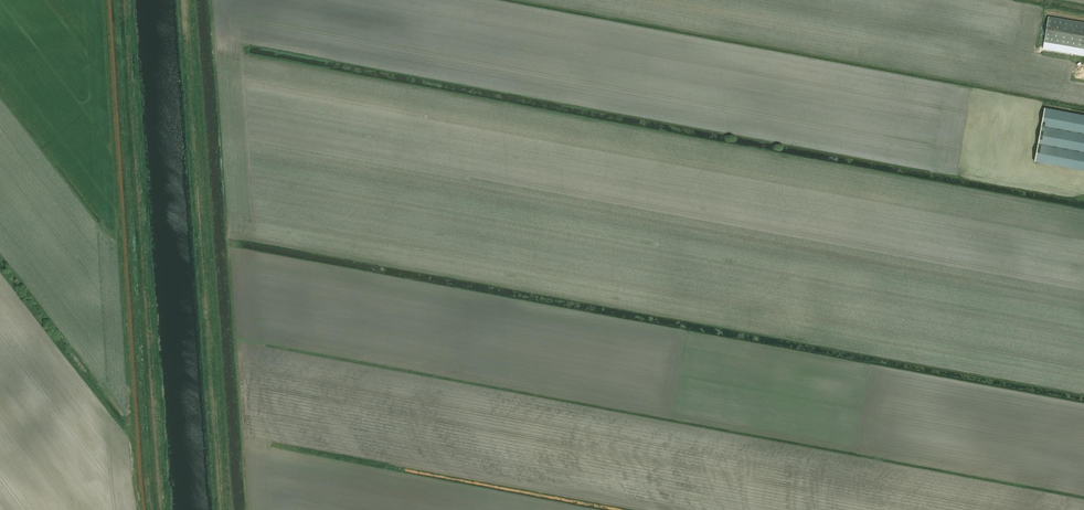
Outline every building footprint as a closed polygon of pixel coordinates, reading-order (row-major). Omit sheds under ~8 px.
[(1048,15),(1047,23),(1044,22),(1042,34),(1045,34),(1044,42),(1083,49),(1083,22),(1048,15)] [(1044,108),(1035,161),(1083,171),(1083,115),(1044,108)]
